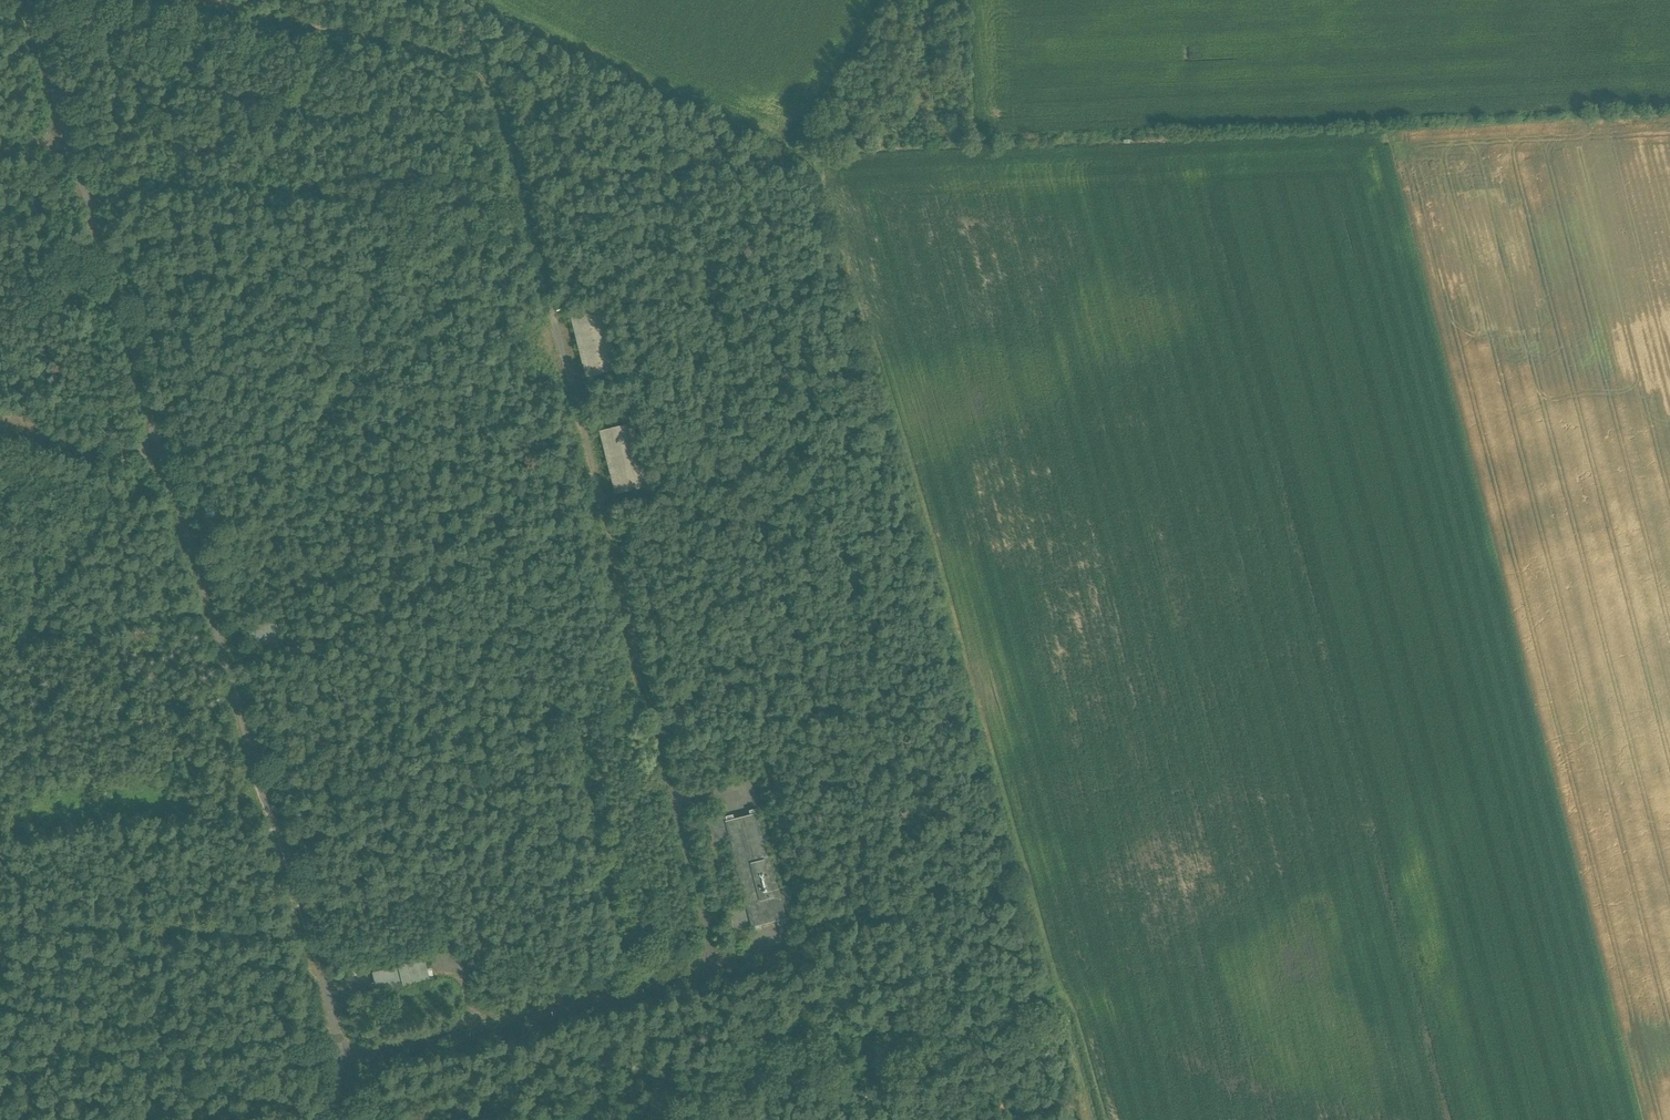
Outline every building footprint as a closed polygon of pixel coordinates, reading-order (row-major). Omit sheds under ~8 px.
[(603,305),(570,312),(589,387),(621,380),(603,305)] [(632,423),(599,431),(618,505),(653,495),(632,423)] [(746,904),(730,908),(735,930),(798,914),(791,886),(781,889),(761,813),(727,821),(724,810),(708,814),(715,842),(729,838),(746,904)] [(426,959),(374,972),(379,992),(431,978),(426,959)]
